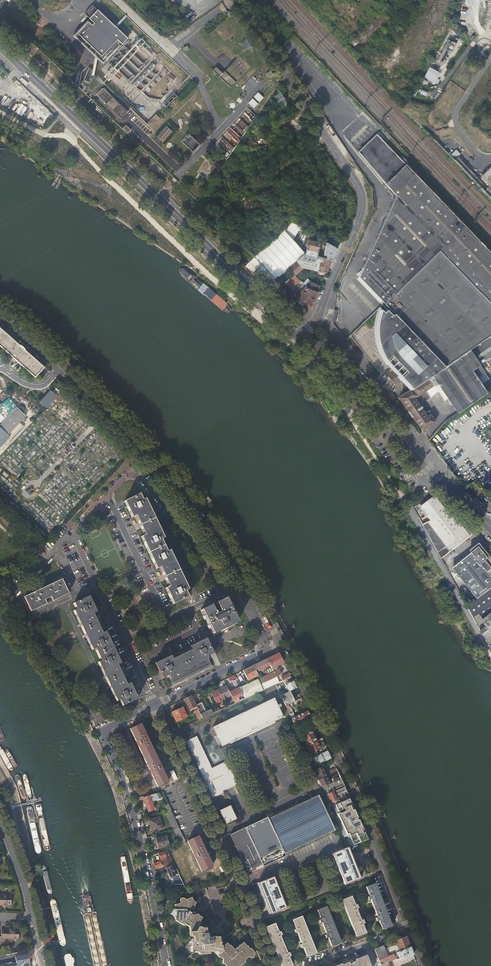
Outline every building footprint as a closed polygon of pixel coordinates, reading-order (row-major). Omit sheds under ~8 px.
[(92,19),(74,37),(104,65),(129,39),(95,6),(87,14),(92,19)] [(118,16),(113,20),(119,25),(123,21),(118,16)] [(454,42),(449,39),(439,60),(442,62),(443,59),(448,61),(459,40),(455,38),(454,42)] [(217,66),(213,70),(230,86),(236,80),(231,75),(232,75),(230,73),(227,70),(223,73),(217,66)] [(437,78),(440,72),(430,67),(425,78),(438,84),(440,80),(437,78)] [(247,103),(254,109),(276,87),(269,81),(247,103)] [(106,103),(112,97),(103,88),(101,88),(96,94),(106,103)] [(127,111),(112,97),(106,103),(120,118),(127,111)] [(17,111),(19,104),(11,101),(9,107),(13,109),(13,110),(17,111)] [(21,115),(27,107),(22,104),(16,112),(21,115)] [(156,114),(146,123),(152,130),(162,121),(156,114)] [(237,126),(232,134),(239,139),(244,131),(237,126)] [(390,145),(377,131),(358,150),(385,181),(385,182),(394,193),(411,168),(390,145)] [(190,134),(182,141),(193,151),(200,144),(190,134)] [(449,153),(455,150),(453,144),(446,148),(449,153)] [(453,160),(490,200),(490,164),(488,167),(490,170),(489,171),(488,170),(481,177),(487,184),(486,185),(458,155),(453,160)] [(55,167),(53,171),(58,175),(61,177),(64,179),(65,180),(67,175),(68,169),(55,167)] [(379,303),(385,310),(383,312),(378,307),(377,310),(375,315),(374,321),(374,326),(375,338),(375,341),(376,344),(379,352),(383,359),(386,364),(387,362),(399,375),(398,376),(410,390),(416,385),(427,377),(431,375),(462,355),(469,349),(490,335),(490,253),(429,187),(411,169),(394,193),(399,198),(403,211),(390,215),(385,224),(387,225),(388,239),(376,241),(362,268),(364,270),(358,276),(363,282),(361,285),(379,303)] [(403,211),(399,198),(390,215),(403,211)] [(387,225),(385,224),(376,241),(388,239),(387,225)] [(283,230),(277,236),(298,259),(304,254),(283,230)] [(277,236),(254,257),(275,279),(279,276),(286,269),(298,259),(277,236)] [(309,240),(305,254),(317,256),(320,242),(309,240)] [(337,248),(326,242),(323,255),(326,256),(325,258),(332,259),(337,248)] [(304,254),(298,259),(286,269),(294,276),(295,277),(297,276),(295,275),(303,268),(326,272),(332,259),(325,258),(317,256),(305,254),(304,254)] [(254,257),(245,265),(266,286),(275,279),(254,257)] [(286,269),(279,276),(286,283),(291,288),(294,285),(289,280),(294,276),(286,269)] [(304,284),(303,283),(296,277),(293,280),(302,287),(304,284)] [(317,292),(320,286),(310,281),(307,279),(303,283),(304,284),(306,286),(310,289),(317,292)] [(310,308),(317,292),(310,289),(306,286),(302,291),(302,290),(301,292),(296,287),(292,290),(298,295),(297,297),(308,306),(310,308)] [(303,307),(308,306),(297,297),(295,300),(303,307)] [(35,378),(44,367),(0,328),(0,346),(35,378)] [(469,349),(480,365),(490,357),(490,335),(469,349)] [(480,365),(469,349),(462,355),(482,384),(490,379),(480,365)] [(458,413),(487,392),(482,384),(462,355),(431,375),(437,383),(458,413)] [(434,386),(437,383),(431,375),(427,377),(433,385),(434,386)] [(425,391),(433,385),(427,377),(416,385),(410,390),(398,398),(409,412),(419,406),(414,398),(420,394),(425,391)] [(55,399),(58,395),(52,390),(41,401),(47,407),(55,399)] [(58,395),(55,399),(57,401),(60,401),(61,400),(62,399),(62,400),(68,394),(64,390),(58,395)] [(430,399),(425,391),(420,394),(425,402),(430,399)] [(419,406),(409,412),(411,416),(422,409),(419,406)] [(18,407),(0,427),(9,435),(27,416),(18,407)] [(422,409),(411,416),(421,430),(435,422),(430,414),(427,416),(422,409)] [(9,435),(0,427),(0,447),(10,436),(9,435)] [(140,494),(126,501),(129,507),(127,508),(131,514),(132,513),(133,517),(136,516),(139,524),(141,527),(145,535),(142,536),(144,540),(143,540),(146,547),(147,546),(153,558),(152,559),(155,565),(156,565),(158,568),(160,567),(163,575),(165,579),(168,586),(167,587),(168,591),(167,591),(170,598),(171,597),(174,604),(188,597),(186,591),(188,589),(185,583),(184,583),(181,577),(182,576),(176,563),(175,564),(172,557),(173,557),(170,550),(167,551),(161,539),(164,538),(161,531),(160,532),(157,526),(158,525),(152,512),(151,512),(148,506),(149,505),(146,499),(143,500),(140,494)] [(447,546),(467,531),(448,508),(446,509),(435,496),(421,507),(432,520),(429,522),(447,546)] [(211,497),(203,504),(205,507),(213,500),(211,497)] [(433,543),(438,553),(447,546),(429,522),(425,525),(433,543)] [(442,559),(471,536),(467,531),(447,546),(438,553),(442,559)] [(484,545),(474,553),(468,557),(454,568),(463,579),(479,599),(490,590),(490,555),(484,545)] [(43,588),(24,597),(31,612),(32,611),(31,610),(46,603),(47,604),(45,600),(51,597),(53,601),(54,601),(53,600),(68,593),(69,594),(62,579),(43,588)] [(479,599),(470,606),(478,616),(490,606),(490,590),(479,599)] [(89,596),(74,603),(77,609),(74,611),(93,650),(95,649),(101,661),(98,662),(117,701),(120,700),(123,706),(136,700),(138,699),(130,683),(127,684),(124,678),(121,672),(118,665),(121,664),(106,631),(102,633),(99,624),(97,622),(94,614),(97,612),(89,596)] [(211,605),(201,610),(213,634),(238,622),(226,598),(216,603),(220,612),(216,614),(211,605)] [(478,616),(475,619),(490,647),(490,606),(478,616)] [(171,655),(155,663),(163,678),(169,675),(172,681),(211,663),(208,656),(214,653),(207,638),(191,646),(192,649),(185,653),(181,655),(173,658),(171,655)] [(271,665),(280,661),(277,654),(267,658),(268,660),(271,665)] [(266,668),(271,665),(268,660),(267,658),(254,665),(256,670),(258,669),(259,671),(260,671),(261,670),(262,671),(266,669),(265,668),(266,668)] [(283,660),(280,661),(271,665),(271,668),(272,669),(277,666),(284,663),(283,660)] [(256,670),(254,665),(243,670),(248,680),(259,675),(256,670)] [(281,674),(277,666),(272,669),(273,672),(268,675),(261,678),(263,683),(277,677),(281,674)] [(279,682),(277,677),(263,683),(260,685),(263,690),(275,684),(279,682)] [(263,690),(260,685),(258,680),(241,687),(246,698),(263,690)] [(296,687),(292,680),(284,684),(284,685),(287,691),(289,690),(296,687)] [(230,691),(227,685),(218,689),(223,700),(223,699),(226,698),(228,697),(232,695),(230,691)] [(236,703),(244,699),(239,687),(230,691),(232,695),(233,698),(236,703)] [(223,700),(218,689),(211,692),(217,703),(222,700),(223,700)] [(291,693),(289,690),(287,691),(282,694),(285,698),(283,699),(286,706),(288,705),(289,704),(292,703),(295,701),(291,693)] [(197,705),(192,695),(184,699),(189,710),(197,706),(197,705)] [(303,701),(301,698),(295,701),(292,703),(294,706),(303,701)] [(274,699),(213,728),(222,746),(283,717),(274,699)] [(182,700),(169,706),(172,712),(183,707),(185,706),(182,700)] [(202,703),(197,705),(197,706),(198,709),(201,714),(206,712),(202,703)] [(183,707),(172,712),(176,722),(187,717),(183,707)] [(212,711),(211,709),(206,712),(201,714),(201,715),(203,718),(213,713),(212,711)] [(311,717),(308,710),(296,717),(292,719),(295,725),(311,717)] [(139,725),(131,729),(150,769),(151,772),(158,786),(168,781),(148,740),(147,738),(141,724),(139,725)] [(306,747),(317,741),(311,729),(300,734),(306,747)] [(234,784),(235,786),(240,784),(229,761),(212,769),(197,736),(187,741),(214,798),(224,794),(223,792),(228,790),(227,788),(234,784)] [(325,746),(321,739),(317,741),(320,749),(320,748),(325,746)] [(320,749),(317,741),(306,747),(309,754),(311,753),(314,751),(314,752),(316,751),(320,749)] [(328,751),(312,758),(316,766),(331,758),(328,751)] [(320,788),(321,788),(330,783),(322,767),(315,770),(319,779),(317,780),(320,788)] [(338,771),(329,775),(333,782),(341,779),(338,771)] [(330,783),(321,788),(323,791),(325,791),(334,787),(335,787),(343,783),(341,779),(333,782),(330,783)] [(347,791),(345,786),(336,791),(333,792),(335,797),(347,791)] [(333,802),(331,803),(330,807),(334,805),(347,799),(350,798),(347,791),(335,797),(333,792),(329,793),(333,802)] [(144,797),(144,799),(148,812),(154,810),(150,798),(149,795),(144,797)] [(283,857),(283,855),(333,831),(316,797),(266,820),(265,818),(243,829),(261,868),(283,857)] [(366,841),(347,799),(334,805),(338,814),(335,815),(347,838),(349,837),(353,846),(366,841)] [(230,806),(219,811),(226,825),(237,820),(230,806)] [(171,809),(165,811),(173,829),(179,827),(176,820),(171,809)] [(159,817),(149,820),(153,831),(163,828),(159,817)] [(179,827),(173,829),(181,845),(186,843),(179,827)] [(260,866),(243,829),(229,835),(246,873),(260,866)] [(166,836),(156,838),(158,848),(168,845),(166,836)] [(198,836),(187,841),(188,843),(202,872),(212,868),(205,852),(203,847),(198,836)] [(348,848),(333,854),(345,885),(360,879),(357,871),(351,855),(348,848)] [(167,850),(163,851),(163,852),(160,853),(162,860),(170,857),(168,851),(167,850)] [(124,857),(122,857),(120,857),(119,858),(119,860),(127,901),(128,903),(130,904),(132,903),(133,902),(134,900),(133,897),(132,893),(125,858),(124,857)] [(162,860),(166,868),(171,866),(174,864),(170,857),(162,860)] [(175,890),(186,891),(178,872),(176,869),(173,871),(171,866),(166,868),(167,871),(166,872),(167,875),(169,874),(171,878),(173,877),(176,884),(174,884),(175,890)] [(274,877),(259,883),(262,891),(268,907),(271,914),(286,908),(274,877)] [(379,921),(383,930),(392,926),(376,883),(366,887),(369,896),(368,897),(369,900),(371,899),(378,917),(376,918),(377,922),(379,921)] [(7,906),(7,905),(11,905),(11,896),(7,896),(7,895),(0,894),(0,906),(7,906)] [(352,896),(342,900),(357,937),(366,933),(362,923),(365,922),(363,919),(361,920),(356,909),(358,908),(357,904),(355,905),(352,896)] [(191,899),(186,901),(183,900),(180,900),(179,901),(180,904),(179,905),(174,906),(175,908),(170,916),(173,918),(173,919),(176,919),(176,922),(175,924),(184,928),(184,927),(189,930),(190,937),(196,936),(199,931),(197,929),(198,927),(200,927),(199,925),(202,921),(198,919),(198,917),(195,916),(193,914),(191,914),(194,909),(195,908),(194,907),(196,904),(193,902),(191,899)] [(327,906),(317,910),(321,919),(319,920),(321,923),(322,923),(327,934),(325,935),(326,938),(328,937),(332,947),(341,943),(327,906)] [(302,916),(293,920),(296,929),(294,930),(295,933),(297,932),(302,944),(300,945),(301,949),(303,948),(307,956),(316,953),(302,916)] [(282,965),(291,965),(292,965),(289,957),(291,956),(290,952),(287,953),(280,936),(282,935),(281,931),(279,932),(275,923),(266,927),(282,965)] [(1,943),(6,944),(6,939),(9,939),(15,939),(19,939),(19,929),(13,929),(2,929),(1,932),(1,943)] [(216,956),(219,959),(222,957),(221,951),(220,951),(220,949),(221,948),(219,947),(219,942),(215,943),(214,942),(212,943),(211,943),(211,944),(210,943),(207,945),(207,936),(206,937),(205,933),(202,933),(199,931),(196,936),(190,937),(190,940),(192,942),(192,944),(189,947),(190,948),(191,957),(195,957),(196,958),(196,957),(199,959),(199,960),(209,959),(209,957),(216,956)] [(383,945),(375,949),(379,960),(394,954),(395,954),(397,953),(411,947),(406,936),(404,937),(395,941),(396,944),(385,949),(383,945)] [(244,944),(241,947),(239,947),(239,948),(238,950),(236,950),(236,953),(232,949),(231,947),(230,948),(227,945),(225,947),(221,947),(221,951),(222,957),(219,959),(220,960),(222,960),(223,961),(223,965),(224,965),(243,965),(246,964),(245,963),(249,959),(253,960),(255,955),(251,950),(250,951),(249,950),(249,948),(247,948),(244,944)] [(414,955),(411,947),(397,953),(400,960),(414,955)] [(0,964),(0,965),(27,965),(27,963),(31,963),(29,953),(15,956),(16,963),(12,963),(11,962),(0,964)] [(379,960),(381,965),(388,962),(395,959),(394,956),(394,954),(379,960)] [(367,956),(356,960),(357,962),(355,963),(354,963),(353,962),(351,962),(351,963),(350,964),(350,965),(347,964),(343,965),(342,964),(337,965),(370,965),(367,956)]
